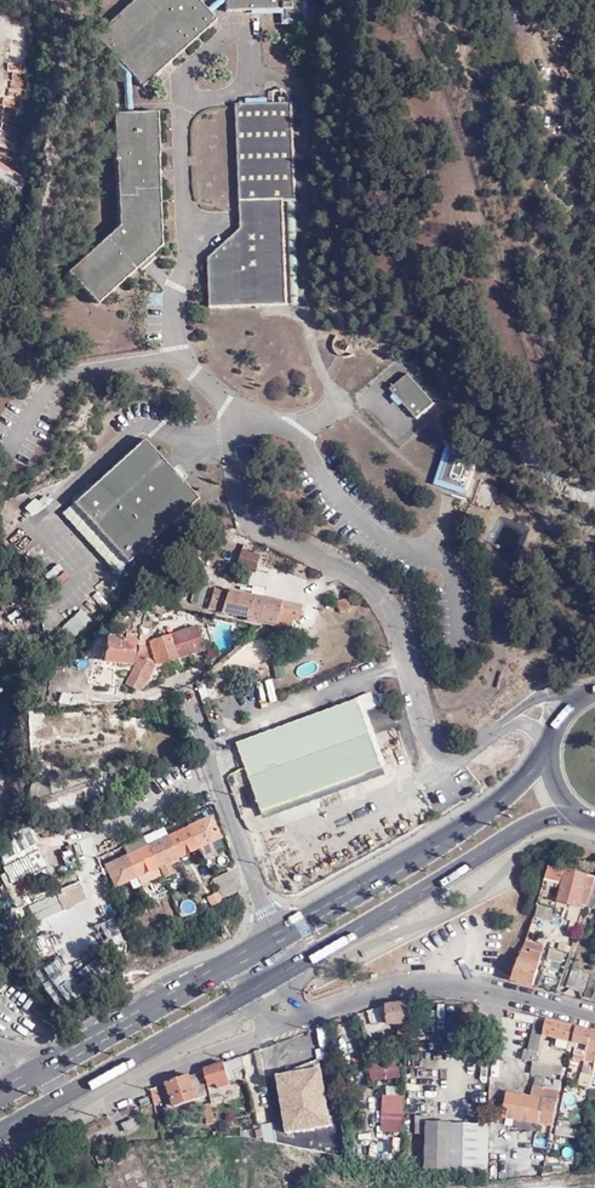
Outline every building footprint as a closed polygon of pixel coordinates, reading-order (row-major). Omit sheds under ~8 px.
[(210,12),(206,8),(198,0),(133,0),(96,35),(109,50),(113,53),(130,71),(143,85),(216,19),(210,12)] [(206,8),(210,12),(225,0),(215,0),(206,8)] [(226,5),(226,10),(249,9),(283,7),(284,19),(305,18),(304,0),(225,0),(226,5)] [(249,9),(250,13),(279,11),(280,23),(308,21),(307,0),(304,0),(305,18),(284,19),(283,7),(249,9)] [(23,30),(8,33),(11,45),(26,42),(23,30)] [(130,71),(113,53),(109,56),(123,71),(125,114),(126,114),(132,114),(130,71)] [(281,199),(293,198),(289,103),(234,105),(240,229),(208,259),(210,306),(286,303),(281,199)] [(133,114),(132,114),(126,114),(125,114),(114,114),(118,226),(68,272),(97,304),(138,266),(150,256),(161,246),(157,113),(133,114)] [(24,202),(25,177),(0,163),(0,244),(24,202)] [(298,302),(293,198),(281,199),(286,303),(298,302)] [(154,260),(150,256),(138,266),(142,270),(154,260)] [(408,372),(390,388),(416,418),(434,403),(408,372)] [(197,500),(181,482),(170,471),(143,440),(61,514),(115,573),(197,500)] [(476,460),(450,451),(440,481),(466,489),(476,460)] [(170,471),(181,482),(185,479),(184,477),(176,467),(175,467),(170,471)] [(199,552),(200,553),(224,561),(229,548),(205,540),(199,552)] [(258,555),(251,553),(250,556),(243,554),(245,548),(240,546),(234,565),(252,571),(258,555)] [(214,589),(208,606),(246,614),(246,619),(272,625),(275,616),(289,619),(296,621),(300,608),(214,589)] [(3,596),(8,626),(10,625),(11,632),(25,630),(24,623),(25,623),(20,593),(3,596)] [(347,600),(338,601),(338,612),(348,611),(347,600)] [(52,635),(63,647),(91,621),(80,609),(52,635)] [(275,616),(272,625),(287,628),(289,619),(275,616)] [(137,653),(123,683),(135,690),(141,688),(153,665),(203,649),(197,632),(199,631),(197,626),(168,636),(168,637),(149,643),(148,636),(137,636),(137,642),(137,653)] [(130,663),(130,641),(105,639),(103,662),(130,663)] [(272,665),(275,677),(285,674),(281,662),(272,665)] [(370,732),(395,722),(393,716),(387,691),(384,689),(357,698),(358,701),(238,744),(246,767),(262,812),(383,768),(370,732)] [(395,722),(398,721),(390,692),(387,691),(393,716),(395,722)] [(67,704),(85,703),(85,694),(72,693),(67,704)] [(207,712),(210,723),(218,720),(214,709),(207,712)] [(212,726),(215,737),(235,730),(231,720),(212,726)] [(228,775),(243,819),(262,812),(246,767),(231,772),(230,774),(228,775)] [(15,788),(0,769),(0,801),(15,788)] [(42,797),(52,793),(47,779),(37,783),(42,797)] [(23,799),(15,788),(0,801),(0,816),(1,817),(23,799)] [(25,815),(22,820),(28,824),(31,820),(25,815)] [(198,849),(203,859),(216,853),(215,852),(222,848),(218,840),(219,839),(209,819),(189,829),(198,849)] [(166,864),(179,858),(169,838),(165,828),(144,838),(162,877),(164,880),(171,876),(166,864)] [(48,829),(39,835),(54,857),(69,846),(61,834),(55,838),(48,829)] [(169,838),(179,858),(198,849),(189,829),(169,838)] [(11,882),(46,864),(32,836),(0,852),(0,860),(11,882)] [(137,878),(141,887),(162,877),(144,838),(123,848),(127,857),(137,878)] [(117,888),(137,878),(127,857),(108,867),(117,888)] [(548,866),(546,874),(545,877),(562,882),(557,900),(578,906),(579,903),(587,905),(594,882),(594,879),(548,866)] [(212,878),(221,898),(236,891),(227,871),(212,878)] [(587,905),(586,907),(586,908),(593,910),(594,903),(594,882),(587,905)] [(537,904),(530,923),(536,924),(538,917),(551,921),(555,910),(537,904)] [(512,979),(532,985),(544,947),(524,941),(512,979)] [(589,976),(572,970),(566,987),(583,993),(589,976)] [(405,1045),(413,1000),(385,1005),(386,1024),(398,1023),(396,1046),(405,1045)] [(543,1033),(547,1019),(536,1016),(528,1050),(524,1048),(521,1058),(533,1061),(537,1062),(537,1060),(540,1049),(540,1048),(543,1034),(543,1033)] [(551,1046),(570,1051),(572,1041),(576,1028),(547,1019),(543,1033),(554,1036),(551,1046)] [(576,1028),(572,1041),(575,1041),(572,1058),(594,1064),(594,1032),(576,1028)] [(298,1112),(300,1150),(350,1159),(332,1058),(332,1057),(321,1058),(314,1029),(279,1042),(286,1073),(311,1067),(322,1109),(298,1112)] [(551,1064),(560,1065),(563,1052),(540,1048),(540,1049),(537,1060),(545,1062),(551,1064)] [(256,1077),(264,1076),(259,1049),(251,1052),(256,1077)] [(246,1067),(242,1056),(204,1070),(210,1086),(218,1083),(220,1089),(232,1084),(228,1074),(246,1067)] [(530,1073),(552,1078),(553,1073),(562,1075),(563,1066),(560,1065),(551,1064),(545,1062),(537,1060),(537,1062),(533,1061),(530,1073)] [(200,1071),(166,1083),(173,1107),(205,1096),(200,1071)] [(581,1072),(579,1084),(591,1086),(593,1074),(581,1072)] [(507,1091),(502,1117),(551,1126),(559,1088),(546,1086),(545,1088),(532,1085),(529,1095),(507,1091)] [(156,1087),(150,1089),(153,1103),(159,1102),(156,1087)] [(148,1097),(139,1100),(142,1106),(151,1102),(148,1097)] [(133,1118),(120,1124),(125,1134),(138,1128),(133,1118)] [(426,1124),(428,1124),(428,1119),(419,1118),(418,1135),(426,1136),(426,1124)] [(488,1147),(489,1127),(428,1124),(426,1124),(426,1136),(425,1156),(424,1169),(425,1170),(487,1174),(488,1147)] [(391,1157),(391,1138),(378,1138),(377,1156),(391,1157)] [(488,1147),(487,1174),(501,1174),(502,1171),(509,1167),(509,1148),(488,1147)] [(544,1164),(542,1176),(557,1174),(556,1164),(544,1164)]
